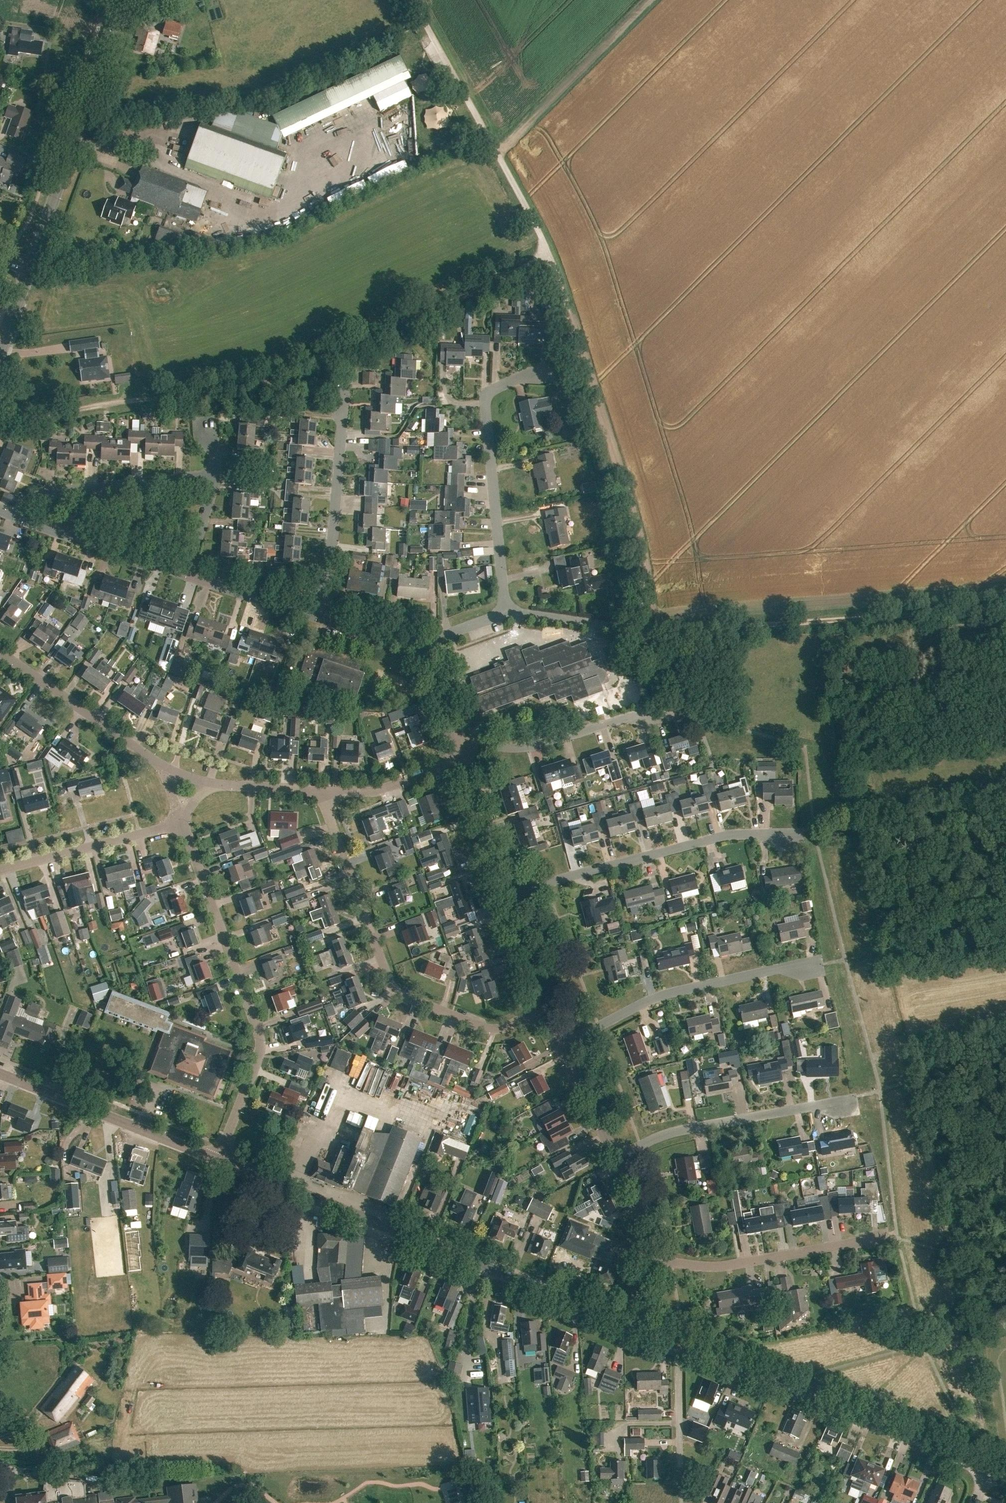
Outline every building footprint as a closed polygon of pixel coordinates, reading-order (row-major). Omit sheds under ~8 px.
[(171,4),(169,10),(184,14),(186,8),(171,4)] [(167,21),(163,35),(177,39),(181,25),(167,21)] [(140,36),(136,51),(153,56),(159,33),(138,27),(136,35),(140,36)] [(10,45),(8,55),(17,56),(18,52),(40,56),(43,42),(31,40),(32,32),(21,30),(13,29),(10,45)] [(276,152),(277,150),(281,137),(333,113),(334,115),(349,108),(410,79),(400,57),(272,117),(277,127),(229,110),(218,111),(212,127),(211,129),(200,125),(185,167),(271,198),(286,156),(276,152)] [(0,79),(0,86),(4,88),(8,79),(1,76),(0,79)] [(447,91),(440,94),(443,102),(450,100),(447,91)] [(410,163),(448,147),(428,100),(391,115),(410,163)] [(9,106),(5,117),(12,119),(7,135),(22,141),(32,112),(17,107),(16,108),(9,106)] [(335,157),(352,150),(348,139),(334,144),(337,151),(334,153),(335,157)] [(0,177),(0,180),(10,184),(15,170),(21,172),(26,159),(9,153),(7,161),(0,158),(0,177)] [(136,205),(135,205),(136,200),(141,202),(154,206),(196,222),(206,193),(186,186),(188,183),(143,166),(131,198),(132,199),(130,203),(121,200),(119,205),(107,201),(102,216),(111,220),(110,221),(121,225),(124,216),(131,218),(136,205)] [(321,207),(343,197),(341,193),(319,203),(321,207)] [(141,202),(138,210),(151,215),(154,206),(141,202)] [(289,219),(291,224),(303,219),(300,212),(294,214),(295,216),(289,219)] [(212,241),(194,234),(192,240),(160,229),(156,241),(163,243),(161,249),(172,253),(174,247),(185,251),(187,247),(199,251),(199,250),(207,253),(212,241)] [(520,295),(520,312),(529,312),(529,295),(527,295),(520,295)] [(495,315),(495,331),(501,331),(500,337),(518,337),(518,349),(519,317),(520,297),(512,297),(512,307),(515,307),(515,316),(495,315)] [(519,317),(518,349),(519,343),(536,344),(537,339),(542,339),(547,339),(547,323),(543,323),(528,322),(528,317),(519,317)] [(464,345),(464,357),(482,358),(482,352),(488,353),(489,336),(464,335),(464,345)] [(78,360),(81,382),(97,380),(97,381),(104,380),(104,378),(101,357),(97,358),(96,349),(100,348),(98,338),(80,341),(81,351),(86,351),(87,359),(78,360)] [(463,372),(464,372),(464,357),(464,345),(440,344),(440,361),(446,361),(446,366),(463,367),(463,372)] [(395,355),(395,378),(420,379),(415,379),(416,362),(420,362),(420,361),(412,361),(412,355),(395,355)] [(363,361),(366,366),(373,363),(370,357),(363,361)] [(385,396),(396,396),(410,397),(410,396),(405,396),(406,379),(420,379),(395,378),(391,378),(391,372),(385,372),(385,396)] [(363,373),(362,385),(375,385),(375,373),(363,373)] [(130,375),(114,377),(115,384),(131,382),(130,375)] [(375,413),(386,414),(400,414),(395,414),(396,396),(385,396),(381,396),(381,390),(375,390),(375,413)] [(519,403),(525,431),(542,428),(539,416),(552,414),(548,397),(519,403)] [(365,431),(390,432),(390,431),(385,431),(386,414),(375,413),(371,413),(371,407),(365,407),(365,431)] [(419,433),(433,433),(443,433),(444,415),(438,415),(437,410),(424,410),(424,419),(420,419),(425,419),(424,432),(419,432),(419,433)] [(290,433),(315,434),(316,422),(304,421),(305,413),(292,412),(291,423),(300,423),(299,431),(290,430),(290,433)] [(238,437),(263,439),(263,437),(254,436),(255,426),(264,427),(265,419),(241,417),(240,425),(239,425),(238,437)] [(568,425),(571,440),(583,437),(579,423),(568,425)] [(85,427),(87,432),(93,430),(90,424),(85,427)] [(428,446),(442,447),(452,447),(453,429),(447,429),(447,433),(443,433),(433,433),(433,446),(428,446)] [(116,441),(115,460),(129,460),(130,444),(138,445),(138,431),(128,431),(128,442),(116,441)] [(138,431),(138,445),(145,445),(144,454),(159,455),(160,437),(148,436),(148,432),(138,431)] [(160,437),(159,455),(174,456),(174,446),(182,447),(183,434),(172,433),(172,437),(160,437)] [(289,451),(302,452),(302,446),(314,447),(315,434),(290,433),(290,435),(299,436),(298,445),(289,444),(289,451)] [(71,464),(85,465),(86,449),(93,449),(94,436),(84,436),(83,446),(72,446),(71,464)] [(94,436),(93,449),(101,450),(100,459),(115,460),(116,441),(104,441),(104,437),(94,436)] [(263,439),(238,437),(237,450),(249,451),(248,459),(261,460),(262,454),(262,449),(253,448),(254,440),(263,441),(263,439)] [(56,464),(71,464),(72,446),(60,445),(60,441),(49,441),(49,454),(57,454),(56,464)] [(437,460),(451,461),(461,461),(462,443),(456,443),(456,447),(452,447),(442,447),(442,460),(437,460)] [(17,470),(21,459),(25,461),(29,450),(17,446),(14,453),(5,450),(0,463),(17,470)] [(388,446),(378,446),(378,451),(378,452),(379,452),(378,470),(375,470),(402,471),(397,470),(397,459),(401,459),(401,448),(388,448),(388,446)] [(416,457),(418,458),(419,448),(407,447),(406,454),(416,455),(416,457)] [(287,470),(312,473),(313,460),(301,459),(302,452),(289,451),(288,458),(297,459),(296,468),(287,468),(287,470)] [(551,454),(538,457),(540,465),(533,466),(534,474),(536,473),(540,492),(556,489),(550,463),(553,462),(551,454)] [(446,473),(446,485),(451,486),(451,480),(464,481),(464,474),(470,475),(471,456),(465,456),(465,461),(461,461),(451,461),(451,473),(446,473)] [(12,492),(16,482),(13,481),(17,470),(0,463),(0,479),(3,480),(0,488),(12,492)] [(365,483),(378,484),(392,484),(387,483),(387,471),(375,470),(375,465),(369,465),(368,483),(365,483)] [(285,491),(298,492),(298,484),(311,485),(312,473),(287,470),(287,472),(295,473),(295,481),(286,480),(285,491)] [(359,496),(365,496),(377,497),(378,484),(365,483),(365,478),(359,478),(359,496)] [(451,493),(463,493),(464,481),(451,480),(451,486),(451,493)] [(463,513),(463,517),(469,517),(470,499),(463,499),(463,493),(451,493),(451,486),(446,485),(446,499),(451,499),(450,512),(463,513)] [(234,494),(233,507),(257,509),(258,507),(249,506),(250,498),(258,499),(259,488),(246,487),(246,495),(234,494)] [(283,511),(308,513),(309,500),(297,499),(298,492),(285,491),(284,501),(293,502),(292,510),(284,509),(283,511)] [(2,501),(1,501),(12,506),(15,506),(15,503),(17,498),(5,493),(2,501)] [(365,496),(364,515),(376,516),(377,497),(382,497),(377,497),(365,496)] [(409,501),(409,511),(418,511),(418,501),(409,501)] [(238,520),(237,526),(250,527),(250,520),(248,520),(248,511),(257,511),(257,509),(233,507),(232,519),(238,520)] [(544,520),(546,529),(547,528),(551,548),(568,544),(562,517),(567,516),(565,507),(552,510),(553,518),(544,520)] [(282,530),(295,531),(295,525),(307,526),(308,513),(283,511),(283,514),(292,514),(291,523),(282,523),(282,530)] [(453,526),(453,530),(459,531),(460,513),(463,513),(450,512),(436,511),(436,512),(441,512),(441,525),(453,526)] [(363,533),(363,529),(376,529),(376,516),(381,516),(376,516),(364,515),(358,515),(357,533),(363,533)] [(427,550),(449,551),(450,530),(453,530),(453,526),(441,525),(426,524),(426,538),(427,539),(427,550)] [(222,531),(221,544),(246,546),(246,543),(238,543),(239,533),(249,533),(250,527),(237,526),(237,533),(222,531)] [(372,548),(379,548),(379,543),(390,543),(385,542),(385,530),(390,530),(390,529),(376,529),(363,529),(367,529),(366,547),(372,547),(372,548)] [(275,548),(300,551),(301,538),(294,538),(295,531),(282,530),(281,537),(285,537),(284,547),(275,546),(275,548)] [(5,552),(6,549),(10,538),(0,534),(0,550),(5,552)] [(235,565),(245,566),(245,556),(237,555),(237,547),(246,548),(246,546),(221,544),(220,557),(236,558),(235,565)] [(274,563),(283,564),(283,562),(299,563),(300,551),(275,548),(275,550),(284,551),(283,559),(274,558),(274,563)] [(352,559),(364,561),(365,554),(353,552),(352,559)] [(47,559),(42,574),(55,578),(57,572),(64,574),(70,558),(57,554),(55,561),(47,559)] [(428,571),(437,571),(436,557),(428,557),(428,571)] [(64,574),(62,580),(69,583),(82,587),(87,571),(80,569),(82,562),(70,558),(64,574)] [(560,584),(575,581),(576,581),(577,584),(576,584),(578,596),(593,593),(593,590),(602,588),(600,576),(590,578),(586,559),(570,562),(572,569),(557,573),(560,584)] [(361,592),(376,595),(381,565),(373,564),(371,574),(364,573),(361,592)] [(5,580),(9,570),(1,567),(0,569),(0,578),(5,580)] [(346,589),(361,592),(364,573),(357,572),(358,569),(350,567),(346,589)] [(467,573),(460,573),(462,592),(477,591),(475,568),(467,569),(467,573)] [(25,579),(33,581),(35,572),(28,570),(25,579)] [(462,592),(460,573),(452,574),(452,571),(444,572),(447,594),(462,592)] [(397,597),(412,598),(414,580),(407,579),(407,575),(399,574),(397,597)] [(110,602),(117,580),(104,575),(102,583),(95,581),(90,596),(103,600),(110,602)] [(414,580),(412,598),(427,600),(430,578),(422,577),(422,580),(414,580)] [(117,580),(110,602),(117,605),(129,609),(134,593),(127,591),(130,584),(117,580)] [(22,600),(13,594),(3,607),(8,611),(2,620),(13,629),(24,613),(16,607),(22,600)] [(84,597),(80,608),(87,611),(91,599),(84,597)] [(142,603),(137,618),(157,624),(165,602),(152,597),(150,605),(142,603)] [(165,602),(157,624),(164,627),(177,631),(182,616),(174,613),(177,606),(165,602)] [(47,604),(39,614),(46,619),(53,608),(47,604)] [(78,613),(70,625),(80,632),(88,621),(81,615),(78,613)] [(206,643),(213,622),(200,618),(197,626),(190,624),(186,636),(206,643)] [(34,635),(30,640),(42,648),(48,652),(53,645),(52,644),(58,635),(58,634),(57,635),(41,624),(42,623),(37,620),(29,631),(34,635)] [(213,622),(206,643),(215,646),(226,649),(227,646),(229,639),(230,637),(223,635),(226,627),(213,622)] [(118,635),(124,637),(128,625),(122,623),(118,635)] [(256,659),(263,636),(251,632),(249,638),(248,640),(241,637),(239,643),(237,650),(247,653),(247,655),(256,659)] [(263,636),(256,659),(265,661),(266,659),(277,663),(281,650),(274,648),(276,640),(263,636)] [(171,665),(179,642),(166,638),(159,660),(171,665)] [(55,658),(70,668),(77,659),(78,660),(83,654),(71,645),(67,651),(62,648),(66,643),(61,639),(54,648),(59,652),(55,658)] [(474,699),(479,714),(537,693),(539,700),(554,695),(556,701),(571,696),(573,703),(603,692),(601,685),(609,682),(600,659),(591,662),(589,658),(591,658),(585,643),(570,648),(568,641),(539,652),(536,646),(522,651),(520,646),(505,651),(508,661),(503,663),(502,662),(493,665),(495,669),(469,678),(477,698),(474,699)] [(96,648),(86,660),(93,665),(102,653),(96,648)] [(315,685),(356,699),(364,674),(358,672),(361,664),(313,649),(310,648),(307,656),(305,655),(300,671),(302,671),(301,675),(297,687),(313,693),(315,685)] [(632,651),(637,669),(642,667),(637,650),(632,651)] [(169,673),(179,676),(184,659),(175,655),(169,673)] [(82,678),(93,685),(111,659),(110,659),(107,664),(102,660),(94,671),(89,668),(82,678)] [(93,685),(103,692),(110,682),(105,678),(112,668),(112,667),(115,663),(111,659),(93,685)] [(123,679),(128,684),(137,671),(132,666),(123,679)] [(215,671),(213,681),(220,683),(223,674),(215,671)] [(112,681),(118,685),(124,676),(118,672),(112,681)] [(840,680),(842,689),(859,686),(857,677),(840,680)] [(170,683),(165,681),(161,689),(156,700),(158,700),(154,710),(160,712),(158,719),(175,725),(179,713),(162,707),(164,702),(163,702),(170,683)] [(118,702),(128,710),(143,688),(144,687),(144,686),(139,682),(136,688),(133,686),(131,689),(126,686),(123,692),(124,693),(118,702)] [(833,698),(830,682),(821,684),(824,700),(833,698)] [(191,698),(199,701),(204,687),(196,684),(191,698)] [(128,710),(139,717),(146,707),(149,702),(144,699),(148,692),(146,691),(148,689),(144,687),(143,688),(128,710)] [(0,720),(15,700),(0,689),(0,720)] [(274,693),(265,690),(262,701),(271,704),(274,693)] [(192,730),(204,735),(217,697),(209,694),(204,710),(207,711),(203,721),(196,719),(192,730)] [(204,735),(216,739),(220,728),(213,725),(217,714),(220,716),(226,700),(217,697),(204,735)] [(256,716),(271,721),(275,707),(260,703),(256,716)] [(605,703),(598,705),(600,714),(607,712),(605,703)] [(388,714),(390,722),(397,719),(395,712),(388,714)] [(34,722),(36,720),(25,713),(16,726),(34,739),(43,728),(34,722)] [(418,722),(419,721),(416,715),(403,720),(406,726),(410,725),(412,729),(410,729),(416,746),(429,742),(423,725),(419,726),(418,722)] [(221,733),(230,736),(236,720),(226,717),(221,733)] [(374,749),(378,760),(393,755),(389,744),(391,743),(387,730),(392,728),(387,717),(382,719),(386,730),(375,734),(380,747),(374,749)] [(2,731),(8,735),(16,724),(11,719),(2,731)] [(290,737),(298,737),(299,719),(291,719),(290,737)] [(234,745),(254,752),(257,742),(259,743),(262,734),(243,728),(240,736),(237,735),(234,745)] [(404,734),(402,728),(393,731),(396,737),(404,734)] [(333,736),(332,748),(340,749),(341,736),(333,736)] [(671,752),(666,754),(669,765),(679,762),(676,752),(687,748),(689,755),(698,753),(693,739),(686,742),(684,736),(668,741),(671,752)] [(44,758),(58,768),(66,758),(75,765),(84,752),(65,739),(56,751),(52,748),(44,758)] [(272,749),(271,759),(288,760),(288,756),(291,757),(292,739),(284,739),(284,741),(270,740),(270,748),(272,749)] [(324,758),(326,758),(327,740),(320,739),(320,749),(304,748),(303,760),(308,760),(308,761),(323,762),(324,758)] [(340,763),(357,764),(357,758),(365,756),(362,743),(341,742),(341,751),(340,763)] [(630,763),(642,759),(645,768),(655,765),(652,756),(652,753),(646,755),(643,745),(626,750),(630,763)] [(22,755),(16,751),(12,757),(18,761),(22,755)] [(594,770),(606,766),(609,775),(612,782),(622,779),(620,772),(616,760),(610,762),(607,752),(590,757),(594,770)] [(652,756),(655,765),(661,764),(658,754),(652,756)] [(568,760),(555,764),(560,780),(562,788),(583,782),(578,765),(571,768),(568,760)] [(541,779),(539,780),(544,798),(554,795),(552,791),(550,783),(560,780),(555,764),(541,768),(544,779),(541,779)] [(9,773),(13,788),(19,786),(16,771),(14,771),(13,767),(8,769),(9,773)] [(9,782),(6,770),(0,771),(0,784),(9,782)] [(500,790),(503,803),(525,796),(523,790),(517,792),(515,786),(525,783),(523,777),(505,782),(507,788),(500,790)] [(78,790),(80,798),(103,792),(99,778),(78,783),(77,779),(65,782),(68,793),(78,790)] [(729,792),(733,808),(746,805),(744,797),(750,796),(745,778),(739,779),(742,789),(729,792)] [(664,782),(652,786),(654,792),(666,789),(664,782)] [(763,800),(774,800),(774,805),(785,805),(785,806),(786,807),(790,807),(791,806),(791,782),(774,782),(774,785),(763,786),(763,800)] [(708,784),(712,802),(718,801),(721,811),(733,808),(729,792),(717,796),(714,783),(708,784)] [(692,799),(696,815),(708,812),(706,804),(712,802),(708,784),(702,786),(704,796),(692,799)] [(23,800),(27,813),(49,808),(45,793),(38,795),(36,788),(21,792),(23,800)] [(671,794),(676,812),(681,810),(683,818),(696,815),(692,799),(680,802),(677,792),(671,794)] [(655,809),(659,824),(672,821),(670,813),(676,812),(671,794),(665,795),(668,805),(655,809)] [(433,795),(418,800),(426,824),(441,819),(433,795)] [(518,812),(520,818),(537,812),(536,806),(523,810),(520,801),(526,800),(525,796),(503,803),(507,815),(518,812)] [(406,801),(408,806),(417,803),(415,797),(406,801)] [(404,800),(398,802),(403,817),(409,815),(404,800)] [(398,802),(392,804),(397,819),(403,817),(398,802)] [(634,803),(639,822),(645,820),(647,828),(659,824),(655,809),(643,812),(640,802),(634,803)] [(619,818),(623,834),(635,831),(633,823),(639,822),(634,803),(628,805),(631,815),(619,818)] [(367,837),(369,837),(371,843),(384,838),(381,832),(379,833),(374,820),(376,819),(376,820),(388,816),(385,807),(365,814),(368,820),(362,822),(367,837)] [(598,813),(602,831),(608,830),(610,837),(623,834),(619,818),(606,821),(604,811),(598,813)] [(514,826),(517,838),(533,833),(529,821),(539,818),(537,812),(520,818),(521,824),(514,826)] [(279,839),(279,840),(295,834),(295,831),(296,814),(283,813),(271,813),(271,815),(270,830),(279,830),(279,839)] [(582,828),(586,844),(598,840),(596,833),(602,831),(598,813),(592,815),(594,825),(582,828)] [(571,839),(573,847),(586,844),(582,828),(570,831),(567,821),(561,823),(566,841),(571,839)] [(15,832),(17,843),(26,841),(23,830),(15,832)] [(235,830),(220,836),(220,837),(218,838),(221,846),(223,845),(223,846),(227,845),(230,853),(244,848),(252,846),(252,847),(259,845),(255,832),(248,835),(249,837),(241,840),(239,834),(236,834),(235,830)] [(411,839),(413,844),(418,841),(419,843),(432,839),(429,831),(416,836),(416,837),(411,839)] [(425,858),(452,848),(446,833),(434,837),(437,846),(423,852),(425,858)] [(529,848),(531,854),(549,849),(547,843),(537,846),(533,833),(517,838),(521,851),(529,848)] [(295,834),(279,840),(282,850),(299,843),(295,834)] [(407,835),(394,840),(396,847),(410,842),(407,835)] [(385,869),(388,877),(402,872),(398,863),(390,866),(386,854),(391,852),(389,846),(379,850),(381,855),(375,858),(380,871),(385,869)] [(268,856),(265,848),(253,852),(256,861),(268,856)] [(443,860),(446,868),(457,864),(452,848),(425,858),(420,860),(423,867),(443,860)] [(294,872),(318,864),(313,849),(299,854),(302,861),(292,865),(294,872)] [(149,859),(143,861),(146,871),(152,870),(151,865),(156,864),(159,870),(157,871),(160,879),(173,874),(168,860),(161,862),(159,856),(149,859)] [(235,883),(239,881),(243,890),(251,887),(248,878),(254,876),(248,860),(239,863),(240,865),(229,869),(235,883)] [(129,887),(136,884),(134,875),(133,875),(130,864),(118,867),(124,892),(130,891),(129,887)] [(308,876),(310,883),(323,878),(318,864),(294,872),(297,880),(308,876)] [(716,872),(719,886),(744,880),(740,865),(716,872)] [(115,894),(124,892),(118,867),(105,870),(108,882),(106,882),(108,889),(113,887),(114,889),(115,894)] [(441,867),(426,873),(429,881),(445,875),(441,867)] [(764,877),(766,890),(774,889),(774,886),(800,882),(798,867),(771,871),(771,876),(764,877)] [(88,874),(76,877),(82,902),(88,900),(89,904),(97,902),(98,909),(106,908),(102,893),(95,895),(94,892),(95,892),(93,885),(91,885),(88,874)] [(421,875),(416,877),(418,884),(424,882),(421,875)] [(667,902),(670,914),(684,911),(681,899),(682,898),(681,893),(697,889),(693,875),(669,881),(673,895),(674,895),(675,900),(667,902)] [(73,891),(76,903),(82,902),(76,877),(64,880),(67,892),(73,891)] [(273,881),(260,886),(263,895),(276,890),(273,881)] [(402,897),(409,894),(404,881),(392,886),(394,892),(388,894),(393,907),(404,903),(402,897)] [(439,881),(428,885),(431,892),(442,888),(439,881)] [(433,903),(435,908),(466,896),(461,881),(449,885),(453,896),(433,903)] [(144,883),(135,885),(139,898),(147,896),(144,883)] [(34,889),(43,917),(50,914),(45,899),(50,897),(46,885),(34,889)] [(284,892),(286,898),(305,892),(302,885),(284,892)] [(146,888),(148,895),(154,894),(157,893),(155,886),(146,888)] [(623,893),(627,908),(654,901),(656,906),(662,904),(658,890),(652,891),(650,886),(623,893)] [(35,910),(38,918),(43,917),(34,889),(22,893),(26,904),(24,904),(27,912),(35,910)] [(174,909),(177,917),(188,913),(182,897),(178,899),(174,889),(165,893),(161,894),(167,912),(174,909)] [(264,909),(260,899),(261,899),(259,892),(250,895),(251,898),(241,902),(247,917),(257,913),(256,912),(264,909)] [(309,904),(305,893),(290,899),(294,909),(309,904)] [(311,917),(335,909),(329,894),(318,898),(322,909),(310,913),(311,917)] [(455,906),(460,920),(467,918),(466,914),(472,912),(466,896),(435,908),(437,912),(455,906)] [(0,901),(0,908),(8,926),(13,924),(9,914),(14,911),(9,898),(0,901)] [(151,903),(145,898),(131,915),(137,920),(151,903)] [(586,920),(584,921),(586,928),(587,927),(602,924),(598,911),(603,910),(608,909),(609,912),(616,910),(613,898),(606,900),(601,901),(600,898),(581,903),(586,920)] [(810,900),(801,902),(804,913),(812,911),(810,900)] [(3,929),(8,926),(0,908),(0,921),(3,929)] [(109,912),(111,923),(123,920),(121,909),(109,912)] [(321,919),(325,929),(340,923),(335,909),(311,917),(311,918),(313,922),(321,919)] [(434,910),(426,913),(429,921),(437,918),(434,910)] [(63,911),(50,916),(57,937),(70,933),(63,911)] [(271,916),(274,924),(287,919),(284,912),(271,916)] [(408,930),(402,932),(407,946),(418,942),(418,943),(427,940),(422,927),(424,926),(420,915),(405,921),(408,930)] [(798,918),(799,921),(777,926),(781,942),(805,937),(803,929),(809,928),(807,916),(798,918)] [(441,925),(444,931),(456,927),(453,920),(441,925)] [(109,924),(110,930),(117,929),(118,934),(124,932),(121,921),(109,924)] [(606,924),(609,935),(621,932),(618,921),(606,924)] [(96,922),(89,924),(91,932),(98,930),(96,922)] [(685,925),(686,932),(697,930),(695,922),(685,925)] [(252,933),(257,947),(274,941),(270,931),(274,930),(271,923),(260,927),(261,930),(252,933)] [(187,947),(187,949),(199,945),(194,930),(187,932),(184,924),(170,929),(170,928),(158,932),(161,942),(178,936),(182,949),(187,947)] [(251,924),(239,929),(242,935),(254,930),(251,924)] [(456,927),(444,931),(446,938),(460,933),(457,927),(456,927)] [(459,952),(482,944),(477,928),(465,932),(469,943),(467,944),(468,945),(464,946),(457,948),(459,952)] [(25,945),(33,942),(28,931),(27,929),(20,932),(25,945)] [(33,942),(36,950),(42,947),(35,929),(28,931),(33,942)] [(324,938),(321,930),(304,936),(307,944),(324,938)] [(158,932),(151,935),(154,944),(161,942),(158,932)] [(702,933),(694,934),(696,947),(703,947),(702,933)] [(718,948),(720,956),(751,949),(748,939),(740,940),(739,933),(716,939),(715,935),(708,936),(711,949),(718,948)] [(331,942),(336,956),(348,951),(343,938),(331,942)] [(0,945),(0,946),(3,952),(9,949),(7,943),(0,945)] [(689,963),(688,957),(694,955),(691,943),(685,945),(685,948),(663,953),(664,959),(656,960),(659,971),(667,969),(689,963)] [(472,952),(477,963),(488,959),(482,944),(459,952),(461,956),(471,953),(472,952)] [(283,949),(285,955),(294,952),(292,946),(283,949)] [(17,949),(7,952),(12,966),(22,962),(17,949)] [(610,953),(611,957),(603,959),(606,971),(608,971),(610,982),(626,978),(624,970),(622,970),(620,962),(626,961),(623,950),(610,953)] [(318,955),(321,961),(330,957),(328,951),(318,955)] [(336,956),(330,957),(321,961),(323,967),(332,964),(333,966),(339,964),(341,969),(352,965),(348,951),(336,956)] [(442,973),(448,975),(452,965),(448,963),(450,957),(441,954),(438,960),(446,963),(443,969),(429,963),(424,974),(439,980),(442,973)] [(639,956),(642,968),(648,967),(646,954),(639,956)] [(211,978),(206,963),(201,965),(197,955),(188,959),(185,960),(194,984),(200,982),(211,978)] [(284,961),(282,955),(272,959),(273,962),(264,965),(269,980),(279,977),(275,965),(284,961)] [(454,965),(459,978),(470,974),(466,961),(454,965)] [(0,970),(0,974),(4,981),(11,977),(5,967),(0,970)] [(484,1001),(497,997),(493,983),(495,982),(493,976),(484,979),(482,973),(470,977),(474,988),(476,996),(482,994),(484,1001)] [(331,986),(345,981),(346,980),(343,974),(328,979),(331,986)] [(335,1000),(361,990),(356,977),(345,981),(348,988),(332,993),(335,1000)] [(105,983),(91,988),(95,1002),(103,999),(108,990),(105,983)] [(159,984),(148,987),(153,1003),(163,1000),(159,984)] [(284,994),(273,998),(279,1012),(290,1008),(286,997),(294,994),(292,988),(283,991),(284,994)] [(366,1003),(361,990),(335,1000),(337,1006),(346,1002),(348,1010),(366,1003)] [(223,1010),(217,994),(210,996),(207,991),(198,994),(200,1000),(205,998),(209,1007),(203,1010),(207,1018),(213,1016),(212,1015),(223,1010)] [(820,991),(789,998),(792,1013),(824,1006),(820,991)] [(35,1024),(27,1020),(27,1019),(26,1018),(21,1016),(19,1016),(19,1017),(14,1015),(21,999),(11,995),(5,1009),(0,1021),(0,1039),(3,1040),(4,1039),(9,1042),(13,1032),(30,1038),(35,1024)] [(106,1011),(156,1030),(162,1014),(112,996),(106,1011)] [(166,1000),(168,1007),(179,1003),(177,996),(166,1000)] [(296,1008),(299,1017),(322,1008),(319,999),(296,1008)] [(767,1017),(764,1001),(739,1007),(743,1022),(767,1017)] [(31,1005),(29,1004),(25,1014),(37,1019),(42,1006),(32,1002),(31,1005)] [(351,1029),(363,1018),(357,1012),(355,1010),(351,1015),(343,1021),(351,1029)] [(711,1028),(718,1027),(716,1014),(708,1016),(707,1010),(685,1015),(689,1031),(711,1026),(711,1028)] [(94,1016),(82,1011),(76,1023),(89,1028),(94,1016)] [(828,1029),(838,1027),(835,1013),(825,1015),(828,1029)] [(775,1014),(769,1016),(772,1028),(778,1026),(775,1014)] [(293,1026),(285,1029),(290,1044),(301,1040),(301,1039),(308,1037),(304,1025),(311,1022),(309,1015),(292,1021),(293,1026)] [(377,1054),(380,1046),(390,1021),(379,1017),(374,1028),(371,1027),(368,1036),(375,1039),(370,1051),(377,1054)] [(364,1020),(351,1031),(356,1036),(368,1024),(364,1020)] [(390,1021),(380,1046),(385,1047),(390,1035),(397,1038),(401,1026),(390,1021)] [(631,1032),(643,1029),(640,1021),(629,1023),(631,1032)] [(36,1046),(49,1051),(57,1031),(36,1023),(35,1024),(30,1038),(30,1039),(38,1042),(36,1046)] [(153,1067),(151,1073),(167,1078),(166,1080),(179,1085),(181,1079),(198,1085),(198,1086),(196,1091),(213,1098),(229,1054),(230,1051),(213,1045),(209,1043),(207,1045),(202,1043),(203,1041),(204,1041),(205,1038),(173,1026),(170,1034),(164,1032),(152,1065),(151,1065),(152,1066),(152,1067),(153,1067)] [(414,1062),(415,1060),(425,1035),(414,1031),(410,1041),(405,1039),(399,1056),(414,1062)] [(639,1034),(624,1039),(634,1066),(649,1061),(639,1034)] [(425,1035),(415,1060),(420,1062),(425,1049),(432,1052),(437,1040),(425,1035)] [(330,1036),(317,1038),(318,1046),(331,1044),(330,1036)] [(318,1046),(317,1038),(305,1040),(306,1048),(318,1046)] [(654,1041),(659,1055),(669,1052),(666,1043),(663,1044),(661,1038),(654,1041)] [(799,1039),(791,1041),(795,1060),(802,1058),(799,1039)] [(757,1075),(758,1085),(782,1080),(780,1071),(787,1069),(787,1067),(792,1066),(788,1041),(781,1042),(784,1057),(777,1058),(778,1062),(764,1065),(764,1063),(747,1066),(749,1076),(757,1075)] [(525,1069),(522,1064),(531,1059),(523,1043),(511,1050),(517,1061),(509,1066),(503,1069),(509,1078),(514,1075),(525,1069)] [(451,1060),(441,1085),(445,1087),(450,1074),(451,1074),(460,1049),(449,1045),(444,1057),(451,1060)] [(392,1047),(389,1054),(395,1057),(398,1049),(392,1047)] [(806,1061),(807,1077),(837,1076),(837,1060),(836,1047),(825,1048),(825,1060),(806,1061)] [(460,1049),(451,1074),(455,1076),(460,1063),(467,1066),(472,1054),(460,1049)] [(330,1068),(343,1073),(350,1055),(338,1050),(330,1068)] [(736,1050),(717,1054),(720,1064),(729,1062),(730,1065),(733,1065),(734,1068),(740,1067),(736,1050)] [(432,1052),(426,1066),(432,1068),(438,1054),(432,1052)] [(438,1054),(432,1068),(439,1071),(444,1057),(438,1054)] [(310,1071),(314,1060),(301,1055),(297,1064),(286,1059),(282,1070),(296,1076),(300,1067),(310,1071)] [(354,1084),(360,1086),(358,1091),(364,1093),(376,1063),(364,1058),(354,1084)] [(472,1082),(471,1085),(475,1087),(477,1084),(478,1084),(482,1072),(476,1069),(471,1081),(472,1082)] [(728,1072),(728,1075),(703,1080),(706,1095),(731,1090),(730,1084),(737,1083),(735,1071),(728,1072)] [(651,1112),(667,1107),(671,1105),(664,1088),(661,1089),(656,1074),(640,1080),(651,1112)] [(538,1095),(548,1090),(541,1076),(530,1081),(529,1078),(521,1082),(517,1084),(523,1096),(535,1090),(538,1095)] [(688,1080),(681,1081),(684,1100),(692,1098),(688,1080)] [(505,1084),(488,1093),(491,1100),(509,1090),(505,1084)] [(451,1091),(467,1097),(469,1093),(453,1086),(451,1091)] [(302,1087),(299,1094),(301,1094),(300,1096),(307,1099),(311,1090),(302,1087)] [(284,1096),(272,1092),(268,1103),(283,1108),(286,1101),(297,1105),(300,1096),(301,1094),(299,1094),(287,1089),(284,1096)] [(455,1094),(445,1105),(457,1116),(467,1104),(455,1094)] [(537,1128),(541,1135),(547,1131),(565,1122),(559,1111),(552,1115),(546,1103),(533,1110),(539,1122),(538,1124),(537,1128)] [(19,1119),(15,1129),(23,1132),(24,1129),(29,1131),(34,1121),(25,1117),(27,1111),(11,1104),(7,1115),(19,1119)] [(287,1114),(285,1121),(295,1125),(298,1118),(287,1114)] [(544,1142),(550,1151),(562,1145),(559,1139),(571,1133),(565,1122),(547,1131),(551,1138),(544,1142)] [(421,1139),(393,1127),(365,1196),(394,1207),(421,1139)] [(341,1189),(342,1187),(349,1190),(363,1155),(364,1155),(373,1134),(364,1130),(357,1146),(351,1144),(350,1147),(343,1144),(342,1147),(339,1146),(331,1166),(318,1160),(311,1177),(331,1185),(341,1189)] [(826,1136),(827,1141),(820,1142),(822,1155),(830,1153),(830,1151),(855,1147),(852,1131),(826,1136)] [(430,1152),(442,1157),(449,1139),(437,1134),(430,1152)] [(780,1158),(802,1154),(802,1156),(809,1155),(806,1143),(800,1144),(799,1137),(777,1142),(780,1158)] [(6,1155),(0,1155),(0,1170),(16,1169),(15,1152),(22,1152),(22,1142),(5,1143),(6,1155)] [(730,1167),(752,1163),(752,1165),(758,1164),(756,1152),(750,1154),(749,1147),(727,1151),(730,1167)] [(71,1165),(100,1176),(106,1162),(83,1153),(83,1151),(77,1148),(71,1165)] [(149,1153),(135,1149),(132,1151),(129,1162),(131,1163),(125,1180),(142,1185),(145,1175),(146,1175),(149,1167),(145,1166),(149,1153)] [(560,1172),(565,1180),(574,1175),(573,1173),(588,1164),(581,1152),(571,1158),(567,1152),(550,1161),(554,1169),(558,1166),(561,1171),(560,1172)] [(675,1160),(680,1183),(696,1180),(693,1163),(699,1162),(700,1168),(711,1166),(709,1153),(698,1155),(698,1156),(691,1157),(675,1160)] [(755,1168),(756,1178),(767,1177),(765,1166),(755,1168)] [(50,1170),(50,1182),(60,1182),(59,1169),(50,1170)] [(486,1171),(477,1193),(488,1197),(496,1175),(486,1171)] [(177,1207),(195,1213),(200,1197),(198,1196),(201,1189),(200,1187),(203,1177),(187,1172),(184,1182),(183,1183),(180,1190),(178,1190),(173,1206),(177,1207)] [(717,1180),(719,1189),(726,1187),(725,1179),(717,1180)] [(507,1183),(499,1180),(491,1201),(499,1204),(507,1183)] [(586,1208),(609,1196),(601,1182),(586,1189),(591,1199),(590,1200),(584,1203),(586,1208)] [(64,1184),(66,1209),(80,1208),(78,1183),(64,1184)] [(853,1199),(854,1213),(869,1212),(869,1202),(878,1201),(876,1183),(864,1183),(865,1188),(860,1189),(861,1198),(853,1199)] [(8,1200),(8,1199),(12,1199),(11,1190),(7,1191),(7,1184),(0,1184),(0,1200),(8,1200)] [(778,1195),(777,1185),(769,1186),(771,1196),(778,1195)] [(439,1189),(436,1196),(430,1193),(424,1208),(436,1213),(442,1198),(442,1199),(445,1191),(439,1189)] [(827,1196),(830,1209),(838,1208),(839,1214),(854,1213),(853,1199),(852,1189),(845,1189),(846,1193),(838,1194),(837,1191),(827,1193),(827,1196)] [(121,1191),(123,1211),(137,1209),(134,1190),(121,1191)] [(455,1221),(467,1226),(470,1219),(472,1220),(476,1211),(470,1209),(476,1194),(466,1190),(460,1204),(455,1202),(451,1211),(458,1214),(455,1221)] [(745,1234),(745,1236),(762,1233),(760,1218),(759,1218),(757,1208),(750,1209),(750,1212),(742,1214),(744,1221),(742,1221),(736,1190),(731,1191),(739,1235),(745,1234)] [(600,1206),(605,1217),(616,1211),(609,1196),(586,1208),(588,1213),(594,1210),(594,1209),(600,1206)] [(805,1204),(808,1225),(821,1222),(819,1209),(829,1208),(827,1196),(818,1197),(819,1202),(805,1204)] [(783,1215),(785,1226),(791,1225),(791,1228),(808,1225),(805,1204),(804,1204),(803,1200),(796,1201),(798,1211),(790,1212),(788,1203),(787,1203),(786,1198),(780,1199),(781,1204),(783,1215)] [(527,1210),(547,1220),(553,1209),(532,1199),(527,1210)] [(495,1204),(493,1209),(504,1213),(506,1208),(495,1204)] [(760,1218),(762,1233),(775,1230),(773,1217),(783,1215),(781,1204),(765,1207),(767,1217),(760,1218)] [(711,1232),(706,1205),(691,1208),(696,1235),(711,1232)] [(729,1226),(736,1225),(734,1212),(727,1213),(729,1226)] [(491,1223),(494,1225),(489,1236),(501,1241),(504,1234),(514,1238),(518,1227),(494,1217),(491,1223)] [(599,1225),(609,1229),(612,1223),(601,1219),(599,1225)] [(597,1235),(587,1231),(588,1227),(578,1223),(569,1220),(559,1247),(590,1259),(590,1257),(595,1246),(593,1245),(597,1235)] [(15,1221),(0,1223),(0,1236),(7,1235),(8,1242),(29,1240),(28,1227),(16,1228),(15,1221)] [(54,1225),(56,1237),(62,1236),(61,1224),(54,1225)] [(318,1234),(316,1267),(319,1283),(295,1286),(297,1306),(305,1306),(306,1315),(311,1314),(310,1305),(318,1304),(321,1331),(346,1328),(344,1310),(383,1306),(380,1276),(359,1278),(363,1239),(349,1238),(349,1236),(318,1234)] [(532,1253),(545,1258),(551,1241),(534,1235),(528,1251),(532,1253)] [(595,1246),(590,1257),(602,1262),(595,1278),(611,1284),(618,1267),(610,1264),(613,1257),(602,1253),(604,1250),(606,1251),(608,1245),(610,1240),(597,1235),(593,1245),(595,1246)] [(209,1237),(189,1236),(189,1261),(191,1261),(191,1266),(207,1266),(207,1261),(209,1261),(209,1237)] [(55,1240),(56,1249),(67,1248),(66,1239),(55,1240)] [(626,1246),(614,1242),(612,1247),(612,1248),(624,1253),(626,1246)] [(212,1273),(213,1273),(226,1271),(229,1272),(230,1272),(233,1265),(245,1270),(247,1265),(248,1265),(249,1266),(267,1273),(264,1281),(272,1284),(280,1262),(281,1262),(282,1261),(272,1257),(272,1258),(272,1259),(271,1262),(253,1254),(254,1251),(255,1252),(256,1251),(244,1246),(243,1247),(244,1247),(239,1261),(213,1251),(213,1247),(212,1273)] [(18,1270),(26,1269),(25,1250),(14,1251),(14,1253),(0,1254),(0,1269),(18,1268),(18,1270)] [(57,1272),(70,1271),(69,1253),(56,1254),(57,1272)] [(873,1262),(872,1262),(861,1264),(863,1274),(835,1278),(837,1289),(864,1284),(866,1294),(878,1292),(874,1272),(887,1270),(885,1258),(872,1260),(873,1261),(873,1262)] [(307,1263),(296,1264),(297,1283),(307,1283),(307,1263)] [(400,1297),(409,1300),(413,1290),(414,1290),(420,1273),(407,1268),(401,1285),(404,1286),(400,1297)] [(47,1276),(49,1291),(69,1289),(67,1274),(47,1276)] [(444,1324),(452,1328),(460,1309),(452,1306),(457,1292),(456,1292),(460,1282),(448,1277),(443,1289),(441,1289),(435,1304),(449,1310),(444,1324)] [(782,1285),(772,1287),(774,1302),(782,1300),(783,1308),(776,1309),(778,1321),(793,1319),(794,1323),(807,1311),(803,1289),(791,1291),(789,1277),(780,1279),(782,1285)] [(29,1284),(30,1297),(26,1297),(26,1303),(21,1304),(23,1325),(31,1324),(31,1329),(43,1328),(42,1321),(48,1321),(47,1305),(50,1305),(49,1295),(43,1295),(42,1283),(29,1284)] [(720,1308),(716,1309),(717,1315),(732,1313),(731,1307),(751,1303),(759,1302),(763,1302),(761,1290),(757,1290),(749,1292),(749,1287),(742,1288),(742,1289),(717,1294),(720,1308)] [(420,1304),(412,1301),(406,1319),(414,1322),(420,1304)] [(491,1330),(508,1333),(509,1326),(502,1324),(506,1308),(495,1305),(491,1322),(490,1327),(491,1328),(491,1330)] [(296,1307),(299,1333),(307,1332),(304,1306),(296,1307)] [(763,1309),(764,1317),(772,1316),(771,1308),(763,1309)] [(286,1320),(287,1334),(296,1333),(295,1320),(286,1320)] [(523,1345),(536,1344),(536,1351),(546,1350),(545,1334),(537,1335),(535,1322),(521,1323),(523,1345)] [(444,1348),(451,1350),(456,1332),(449,1330),(444,1348)] [(552,1362),(563,1366),(571,1347),(567,1346),(571,1336),(559,1331),(552,1347),(557,1349),(552,1362)] [(503,1343),(504,1362),(506,1362),(507,1372),(516,1372),(515,1342),(503,1343)] [(602,1379),(617,1385),(621,1375),(606,1368),(606,1369),(602,1367),(603,1365),(605,1366),(608,1359),(604,1358),(608,1350),(596,1345),(587,1368),(603,1375),(602,1379)] [(462,1365),(449,1361),(444,1379),(456,1382),(458,1375),(459,1375),(462,1365)] [(559,1379),(555,1389),(565,1393),(569,1383),(570,1383),(575,1372),(556,1365),(552,1376),(559,1379)] [(41,1408),(59,1423),(80,1399),(81,1399),(98,1381),(81,1368),(67,1384),(64,1382),(41,1408)] [(549,1370),(541,1370),(542,1385),(550,1384),(549,1370)] [(660,1381),(660,1373),(636,1374),(637,1390),(660,1389),(660,1393),(667,1393),(667,1381),(660,1381)] [(583,1378),(584,1395),(592,1394),(591,1377),(583,1378)] [(718,1385),(703,1379),(695,1399),(711,1406),(714,1398),(713,1397),(718,1385)] [(489,1422),(487,1389),(469,1390),(472,1423),(489,1422)] [(724,1427),(726,1420),(747,1428),(753,1413),(745,1410),(746,1409),(730,1402),(726,1411),(720,1409),(714,1423),(724,1427)] [(644,1410),(644,1420),(661,1420),(661,1409),(654,1409),(644,1409),(644,1410)] [(803,1420),(805,1415),(793,1410),(789,1421),(787,1420),(783,1432),(799,1438),(806,1421),(803,1420)] [(80,1444),(71,1422),(46,1433),(55,1454),(80,1444)] [(693,1422),(687,1437),(702,1442),(708,1428),(693,1422)] [(843,1429),(828,1423),(821,1441),(831,1445),(832,1441),(838,1443),(843,1429)] [(607,1443),(606,1434),(598,1435),(599,1444),(607,1443)] [(624,1456),(630,1456),(630,1450),(644,1449),(644,1439),(624,1439),(624,1456)] [(777,1458),(776,1462),(793,1469),(800,1453),(774,1442),(768,1454),(777,1458)] [(836,1457),(847,1462),(853,1449),(842,1444),(836,1457)] [(857,1496),(859,1491),(870,1465),(857,1460),(855,1467),(847,1464),(843,1475),(851,1479),(852,1476),(857,1478),(856,1482),(852,1481),(850,1487),(848,1492),(857,1496)] [(646,1461),(647,1478),(659,1478),(659,1470),(662,1470),(662,1461),(646,1461)] [(600,1479),(611,1478),(611,1481),(612,1483),(615,1484),(619,1484),(622,1483),(623,1481),(623,1478),(623,1470),(626,1470),(625,1462),(610,1462),(610,1468),(600,1468),(600,1479)] [(870,1465),(859,1491),(867,1494),(870,1488),(869,1488),(871,1483),(877,1486),(883,1471),(870,1465)] [(708,1490),(714,1492),(709,1502),(724,1502),(730,1488),(725,1486),(728,1480),(721,1477),(715,1474),(708,1490)] [(756,1480),(763,1483),(765,1477),(759,1474),(756,1480)] [(893,1502),(897,1502),(907,1480),(897,1476),(890,1491),(897,1494),(896,1496),(894,1495),(891,1502),(893,1502)] [(16,1500),(16,1502),(96,1502),(95,1495),(86,1496),(84,1485),(76,1485),(75,1481),(45,1478),(43,1490),(44,1490),(45,1493),(40,1493),(38,1492),(35,1493),(34,1494),(16,1496),(16,1498),(16,1500)] [(906,1500),(905,1499),(905,1497),(912,1500),(918,1485),(907,1480),(897,1502),(905,1502),(906,1500)] [(170,1502),(197,1502),(195,1485),(168,1488),(169,1497),(135,1501),(135,1497),(116,1499),(116,1502),(164,1502),(170,1502)] [(951,1490),(937,1485),(933,1495),(932,1494),(928,1502),(946,1502),(951,1490)] [(738,1502),(745,1502),(751,1490),(741,1486),(738,1491),(730,1488),(724,1502),(737,1502),(738,1502)] [(793,1497),(802,1501),(805,1495),(795,1491),(793,1497)] [(113,1493),(98,1494),(99,1502),(114,1502),(113,1493)] [(762,1498),(751,1493),(747,1502),(760,1502),(762,1498)] [(864,1495),(860,1502),(875,1502),(876,1500),(864,1495)]
